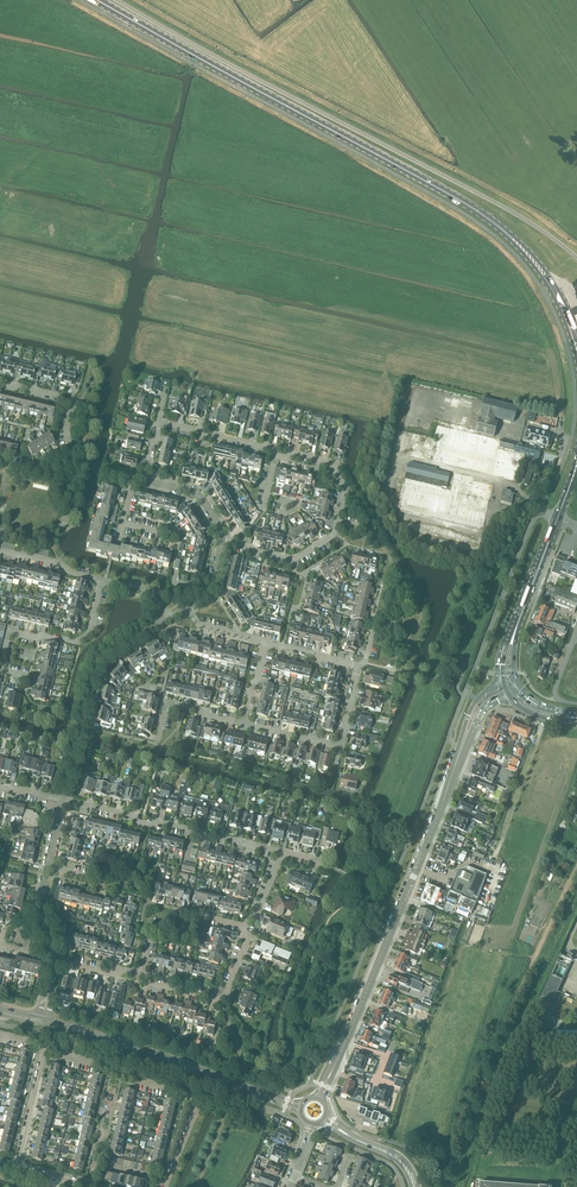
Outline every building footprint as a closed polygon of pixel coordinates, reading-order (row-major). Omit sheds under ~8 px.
[(10,358),(0,355),(0,365),(1,366),(0,370),(0,372),(6,373),(10,358)] [(10,358),(6,373),(13,375),(13,372),(16,373),(16,369),(18,370),(19,362),(20,360),(10,358)] [(26,378),(29,366),(23,365),(23,362),(19,362),(18,370),(19,370),(18,373),(20,374),(20,376),(26,378)] [(47,379),(50,364),(41,362),(39,366),(38,371),(42,372),(40,378),(47,379)] [(32,364),(31,367),(29,366),(26,378),(33,379),(34,374),(38,374),(38,371),(39,366),(32,364)] [(58,376),(60,368),(57,367),(57,366),(50,364),(47,379),(54,381),(55,375),(58,376)] [(67,384),(69,372),(63,371),(64,368),(60,368),(58,376),(62,376),(60,382),(67,384)] [(74,382),(78,383),(78,380),(80,373),(76,373),(76,374),(69,372),(67,384),(73,385),(74,382)] [(161,392),(163,384),(146,380),(144,386),(146,387),(145,388),(147,388),(146,392),(152,393),(151,394),(155,395),(156,391),(161,392)] [(147,416),(152,398),(140,395),(138,404),(139,404),(137,414),(147,416)] [(5,396),(2,405),(1,405),(0,408),(3,409),(4,406),(9,407),(11,397),(5,396)] [(11,397),(9,407),(14,408),(15,408),(17,399),(11,397)] [(186,413),(188,404),(184,403),(185,401),(174,398),(171,412),(182,415),(182,412),(186,413)] [(17,399),(15,408),(14,408),(13,411),(15,412),(16,409),(21,410),(23,400),(17,399)] [(206,412),(209,401),(200,399),(199,403),(194,402),(190,416),(193,416),(194,418),(197,418),(198,417),(199,418),(201,410),(206,412)] [(23,400),(21,410),(26,411),(27,411),(30,402),(23,400)] [(476,433),(494,437),(497,423),(493,423),(495,418),(513,422),(517,409),(484,401),(481,414),(482,415),(481,419),(479,419),(476,433)] [(30,402),(27,411),(26,411),(25,414),(28,415),(29,412),(34,413),(36,403),(30,402)] [(36,403),(34,413),(39,414),(40,414),(42,405),(36,403)] [(42,405),(40,414),(39,414),(38,417),(40,418),(41,415),(46,416),(48,406),(42,405)] [(53,417),(55,408),(48,406),(46,416),(51,417),(50,420),(53,421),(54,417),(53,417)] [(226,424),(228,416),(229,411),(220,409),(219,413),(212,411),(209,421),(217,423),(217,422),(226,424)] [(243,413),(234,410),(231,423),(241,426),(242,421),(246,422),(248,412),(244,411),(243,413)] [(252,411),(250,420),(248,429),(252,430),(252,431),(255,432),(256,427),(258,427),(261,418),(261,414),(252,411)] [(265,419),(266,419),(265,424),(264,424),(262,433),(266,433),(266,435),(269,435),(270,430),(272,430),(276,415),(266,413),(265,419)] [(128,430),(132,431),(143,434),(146,423),(143,423),(144,420),(132,417),(131,420),(128,430)] [(284,438),(287,426),(283,425),(283,424),(277,422),(274,433),(278,434),(277,437),(280,438),(281,437),(284,438)] [(287,426),(284,438),(288,438),(288,440),(291,441),(292,437),(295,438),(298,427),(291,426),(291,427),(287,426)] [(308,434),(308,431),(304,430),(305,429),(298,427),(295,438),(299,439),(299,442),(302,443),(302,442),(306,443),(308,434)] [(526,429),(523,442),(534,445),(533,448),(539,450),(540,447),(543,448),(544,445),(547,446),(550,435),(526,429)] [(308,434),(306,443),(309,443),(309,445),(312,446),(313,442),(317,443),(319,432),(313,431),(312,432),(308,431),(308,434)] [(413,439),(426,441),(427,434),(414,432),(413,439)] [(331,444),(333,435),(325,433),(324,438),(323,438),(320,447),(325,448),(324,448),(328,449),(329,444),(331,444)] [(54,443),(49,434),(26,447),(32,457),(54,443)] [(139,451),(141,442),(139,441),(140,437),(128,434),(127,440),(130,441),(128,448),(139,451)] [(345,448),(348,438),(339,436),(338,441),(337,441),(335,450),(339,451),(339,452),(342,453),(344,447),(345,448)] [(163,446),(173,448),(175,438),(168,437),(168,440),(164,440),(163,446)] [(6,441),(3,450),(10,451),(12,442),(13,442),(14,439),(11,439),(11,442),(6,441)] [(499,447),(513,451),(515,444),(501,440),(499,447)] [(18,444),(13,442),(12,442),(10,451),(16,453),(18,444)] [(515,451),(538,457),(540,450),(539,450),(533,448),(517,444),(515,451)] [(214,454),(214,456),(224,458),(226,448),(216,445),(214,454)] [(173,448),(163,446),(161,452),(172,455),(173,448)] [(232,449),(226,448),(224,458),(230,459),(232,449)] [(236,461),(239,451),(232,449),(230,459),(236,461)] [(135,467),(138,458),(130,456),(131,452),(121,450),(120,455),(124,456),(122,464),(135,467)] [(448,450),(445,463),(469,468),(472,456),(448,450)] [(236,463),(242,465),(242,462),(244,455),(245,452),(239,451),(236,461),(237,461),(236,463)] [(172,455),(161,452),(160,459),(170,461),(172,455)] [(500,457),(496,470),(517,475),(522,456),(516,454),(516,458),(514,457),(513,460),(510,459),(509,461),(503,459),(504,458),(500,457)] [(248,469),(248,467),(250,456),(244,455),(242,462),(242,465),(241,467),(248,469)] [(254,468),(257,458),(250,456),(248,467),(254,468)] [(261,469),(263,459),(257,458),(254,468),(261,469)] [(161,469),(168,471),(170,461),(160,459),(159,465),(162,466),(161,469)] [(185,463),(182,476),(188,477),(191,467),(191,464),(185,463)] [(446,488),(449,475),(408,465),(405,480),(442,488),(442,487),(446,488)] [(279,466),(276,479),(279,479),(278,483),(285,484),(288,471),(284,470),(285,467),(279,466)] [(197,469),(191,467),(188,477),(195,479),(197,469)] [(201,480),(204,468),(198,467),(197,469),(195,479),(201,480)] [(212,480),(216,474),(213,474),(214,471),(204,468),(201,480),(207,482),(208,479),(212,480)] [(291,486),(295,470),(292,469),(291,472),(288,471),(285,484),(291,486)] [(298,484),(300,474),(297,473),(298,470),(295,470),(291,486),(294,487),(295,483),(298,484)] [(528,486),(533,472),(528,471),(523,485),(528,486)] [(304,489),(307,473),(305,472),(304,475),(300,474),(298,484),(302,485),(301,488),(304,489)] [(307,473),(304,489),(306,490),(307,486),(311,487),(311,486),(314,487),(316,480),(313,479),(313,477),(309,476),(310,473),(307,473)] [(215,491),(225,484),(219,475),(217,477),(216,474),(212,480),(214,484),(212,485),(215,491)] [(117,490),(118,487),(108,484),(105,494),(120,498),(121,495),(116,494),(117,490)] [(225,484),(215,491),(219,496),(230,489),(227,484),(225,485),(225,484)] [(222,501),(233,495),(230,489),(219,496),(222,501)] [(317,500),(333,504),(334,501),(331,500),(332,497),(330,496),(331,493),(324,491),(323,495),(322,494),(321,498),(318,497),(317,500)] [(500,503),(511,505),(514,495),(510,494),(510,492),(503,491),(500,503)] [(145,504),(148,494),(141,492),(139,502),(145,504)] [(120,498),(105,494),(104,500),(114,503),(115,499),(120,501),(120,498)] [(151,505),(154,495),(148,494),(145,504),(151,505)] [(158,507),(160,497),(154,495),(151,505),(158,507)] [(233,495),(222,501),(226,507),(237,500),(233,495)] [(160,497),(158,507),(164,508),(166,498),(160,497)] [(170,510),(172,500),(166,498),(164,508),(170,510)] [(114,503),(104,500),(102,507),(111,509),(114,510),(117,510),(118,508),(113,507),(114,503)] [(178,513),(184,505),(184,504),(179,503),(179,501),(172,500),(170,510),(177,511),(177,512),(178,513)] [(229,513),(240,506),(237,500),(226,507),(229,513)] [(333,504),(317,500),(316,503),(320,503),(319,507),(329,509),(330,506),(333,507),(333,504)] [(184,519),(186,518),(195,513),(191,507),(187,509),(184,505),(178,513),(180,514),(181,514),(184,519)] [(110,559),(119,561),(119,558),(131,561),(131,558),(135,542),(131,541),(130,549),(122,547),(121,550),(112,548),(99,544),(105,520),(108,520),(111,509),(102,507),(99,506),(97,517),(94,516),(86,550),(97,553),(96,556),(110,559)] [(240,506),(229,513),(232,518),(242,512),(244,511),(240,506)] [(329,509),(319,507),(318,510),(315,510),(314,512),(330,516),(331,513),(328,513),(329,509)] [(114,510),(112,521),(110,521),(109,523),(114,524),(117,510),(114,510)] [(236,524),(246,517),(242,512),(232,518),(236,524)] [(330,516),(314,512),(313,515),(317,516),(315,522),(322,527),(324,521),(326,522),(327,518),(330,519),(330,516)] [(190,524),(198,518),(195,513),(186,518),(190,524)] [(243,531),(249,527),(247,524),(249,523),(246,517),(236,524),(239,529),(241,528),(243,531)] [(191,530),(202,524),(198,518),(190,524),(188,525),(191,530)] [(322,527),(315,522),(313,524),(312,523),(309,525),(307,522),(304,523),(313,538),(316,536),(314,533),(317,531),(322,527)] [(313,538),(304,523),(299,527),(306,538),(309,536),(311,539),(313,538)] [(195,538),(205,536),(202,531),(205,529),(202,524),(191,530),(194,536),(195,536),(195,538)] [(262,544),(267,526),(264,525),(263,531),(259,530),(259,531),(256,530),(254,537),(257,538),(257,540),(260,541),(260,544),(262,544)] [(270,543),(272,533),(268,532),(270,526),(267,526),(262,544),(265,545),(266,542),(270,543)] [(306,538),(299,527),(296,528),(295,527),(292,528),(302,544),(305,543),(303,540),(306,538)] [(302,544),(292,528),(290,530),(293,534),(287,538),(289,546),(294,543),(295,545),(298,543),(300,546),(302,544)] [(275,547),(279,531),(276,530),(275,534),(272,533),(270,543),(273,543),(272,547),(275,547)] [(289,546),(287,538),(284,537),(284,536),(281,535),(282,531),(279,531),(275,547),(278,548),(278,545),(282,546),(282,545),(289,546)] [(194,546),(196,547),(206,549),(207,543),(204,542),(205,536),(195,538),(195,540),(194,546)] [(136,538),(135,542),(131,558),(137,559),(140,549),(136,548),(138,539),(136,538)] [(144,561),(147,546),(145,545),(144,550),(140,549),(137,559),(144,561)] [(147,546),(144,561),(150,563),(151,560),(150,560),(153,550),(152,550),(152,552),(149,551),(150,546),(147,546)] [(157,562),(160,546),(158,546),(156,551),(153,550),(150,560),(151,560),(157,562)] [(160,546),(157,562),(163,563),(165,553),(162,552),(163,547),(160,546)] [(196,547),(194,553),(204,556),(206,549),(196,547)] [(165,553),(163,563),(169,565),(173,549),(170,549),(169,554),(165,553)] [(191,552),(191,554),(190,558),(203,562),(204,556),(194,553),(191,552)] [(357,569),(361,553),(358,552),(357,555),(354,555),(352,565),(355,565),(354,569),(357,569)] [(357,569),(359,570),(360,567),(364,567),(366,558),(363,557),(363,554),(361,553),(357,569)] [(368,572),(369,569),(372,556),(370,555),(369,558),(366,558),(364,567),(366,568),(366,571),(368,572)] [(334,558),(343,572),(345,571),(343,567),(346,566),(341,557),(338,559),(336,556),(334,558)] [(375,573),(375,570),(378,560),(374,560),(375,556),(372,556),(369,569),(368,572),(369,572),(368,575),(371,576),(371,573),(375,573)] [(188,565),(202,568),(203,562),(190,558),(188,565)] [(248,561),(234,558),(233,564),(246,567),(248,561)] [(330,564),(336,572),(338,571),(340,574),(343,572),(334,558),(332,559),(333,562),(330,564)] [(3,565),(1,576),(7,577),(11,562),(8,561),(7,566),(3,565)] [(564,563),(557,561),(552,574),(559,576),(559,577),(565,580),(566,579),(567,576),(571,565),(564,562),(564,563)] [(11,562),(7,577),(7,580),(13,581),(13,579),(14,577),(16,568),(15,568),(12,567),(13,562),(11,562)] [(14,577),(13,579),(20,580),(20,578),(24,563),(21,562),(20,567),(16,566),(15,568),(16,568),(14,577)] [(24,563),(20,578),(26,580),(29,569),(25,568),(26,564),(24,563)] [(324,564),(327,569),(331,576),(332,579),(335,577),(333,574),(336,572),(330,564),(328,565),(326,563),(324,564)] [(245,573),(246,567),(233,564),(231,570),(242,573),(245,573)] [(331,576),(327,569),(324,564),(321,566),(323,568),(320,570),(325,579),(328,577),(330,580),(332,579),(331,576)] [(29,569),(26,580),(32,581),(36,566),(33,565),(32,570),(29,569)] [(188,572),(200,575),(202,568),(188,565),(188,567),(189,567),(188,572)] [(571,565),(567,576),(575,579),(570,593),(576,596),(576,567),(571,565)] [(36,566),(32,581),(39,583),(41,572),(38,572),(39,567),(36,566)] [(41,572),(39,583),(38,586),(44,587),(49,569),(46,568),(45,573),(41,572)] [(50,589),(54,575),(50,575),(51,570),(49,569),(44,587),(50,589)] [(242,573),(231,570),(230,577),(240,579),(242,573)] [(268,587),(272,571),(269,570),(269,573),(265,573),(265,574),(261,573),(259,581),(263,582),(266,583),(265,587),(268,587)] [(57,591),(59,583),(61,572),(58,571),(57,576),(54,575),(50,589),(57,591)] [(272,571),(268,587),(271,588),(272,585),(275,585),(277,576),(274,575),(275,572),(272,571)] [(281,590),(284,574),(282,573),(281,576),(277,576),(275,585),(279,586),(278,590),(281,590)] [(292,589),(293,581),(290,580),(290,579),(287,578),(287,575),(284,574),(281,590),(284,591),(284,588),(288,588),(292,589)] [(240,579),(230,577),(229,583),(239,585),(240,579)] [(87,583),(76,581),(75,587),(90,591),(91,588),(86,587),(87,583)] [(308,587),(325,590),(325,588),(322,587),(323,584),(313,581),(312,585),(309,584),(308,587)] [(239,585),(229,583),(227,590),(229,590),(228,596),(238,594),(238,592),(237,592),(239,585)] [(358,586),(357,589),(374,592),(374,590),(371,589),(372,585),(362,583),(361,587),(358,586)] [(547,594),(557,597),(559,590),(557,589),(557,588),(549,586),(547,594)] [(90,591),(75,587),(73,593),(84,596),(85,592),(89,594),(90,591)] [(325,590),(308,587),(307,590),(311,590),(310,593),(320,596),(320,592),(324,593),(325,590)] [(359,595),(369,598),(370,594),(373,595),(374,592),(357,589),(357,591),(360,592),(359,595)] [(576,606),(576,596),(561,590),(555,604),(575,612),(576,606)] [(84,596),(73,593),(72,600),(87,603),(88,601),(83,600),(84,596)] [(305,598),(322,602),(322,599),(319,599),(320,596),(310,593),(309,596),(306,596),(305,598)] [(232,608),(243,600),(240,595),(238,596),(238,594),(228,596),(231,601),(228,602),(232,608)] [(355,600),(371,604),(371,601),(368,601),(369,598),(359,595),(358,598),(355,597),(355,600)] [(12,600),(6,598),(4,606),(11,607),(12,600)] [(307,605),(317,607),(318,604),(321,605),(322,602),(305,598),(305,601),(308,602),(307,605)] [(87,603),(72,600),(70,606),(81,608),(82,605),(86,606),(87,603)] [(235,613),(247,606),(243,600),(232,608),(235,613)] [(355,600),(354,603),(357,604),(356,607),(366,609),(367,606),(370,607),(371,604),(355,600)] [(317,607),(307,605),(306,608),(303,607),(303,610),(319,614),(320,611),(316,610),(317,607)] [(81,608),(70,606),(69,612),(84,616),(85,613),(80,612),(81,608)] [(239,619),(250,612),(247,606),(235,613),(239,619)] [(543,609),(540,608),(538,614),(551,620),(555,610),(545,606),(543,609)] [(20,607),(19,610),(17,620),(23,622),(26,611),(25,611),(26,608),(20,607)] [(352,609),(352,612),(368,616),(369,613),(366,613),(366,609),(356,607),(356,610),(352,609)] [(8,618),(10,618),(10,619),(17,620),(19,610),(10,608),(8,618)] [(29,623),(32,613),(26,611),(23,622),(29,623)] [(44,616),(42,626),(48,628),(50,618),(52,618),(52,614),(45,612),(44,616)] [(84,616),(69,612),(67,619),(78,621),(79,617),(83,619),(84,616)] [(249,626),(255,618),(253,617),(250,612),(239,619),(242,624),(246,622),(249,626)] [(367,619),(368,616),(352,612),(351,615),(354,616),(354,619),(355,619),(363,621),(364,621),(364,618),(367,619)] [(35,625),(38,614),(32,613),(29,623),(35,625)] [(42,626),(44,616),(38,614),(35,625),(42,626)] [(334,630),(339,632),(343,615),(337,614),(334,630)] [(551,620),(538,614),(534,622),(543,626),(543,627),(547,629),(551,620)] [(264,616),(263,620),(264,620),(261,630),(267,632),(270,621),(271,618),(264,616)] [(255,618),(249,626),(249,627),(255,628),(254,629),(261,630),(264,620),(263,620),(257,618),(257,619),(255,618)] [(66,625),(81,628),(82,626),(77,625),(78,621),(67,619),(66,625)] [(273,622),(270,621),(267,632),(274,633),(277,620),(274,619),(273,622)] [(348,628),(364,632),(365,629),(362,628),(363,625),(362,625),(363,621),(355,619),(354,623),(353,622),(352,626),(349,625),(348,628)] [(280,635),(282,624),(278,623),(279,621),(277,620),(274,633),(280,635)] [(564,634),(567,625),(556,621),(553,629),(564,634)] [(292,624),(290,635),(293,636),(293,637),(296,638),(295,641),(298,642),(302,625),(299,625),(298,628),(295,627),(296,625),(292,624)] [(64,631),(75,634),(76,630),(80,631),(81,628),(66,625),(64,631)] [(302,625),(298,642),(301,642),(302,639),(305,640),(307,630),(304,629),(305,626),(302,625)] [(314,628),(311,627),(310,631),(307,630),(305,640),(308,641),(307,644),(310,645),(314,628)] [(314,628),(310,645),(313,645),(313,642),(317,643),(319,633),(316,632),(317,629),(314,628)] [(364,632),(348,628),(347,631),(351,632),(350,635),(360,637),(361,634),(364,635),(364,632)] [(544,633),(541,631),(532,628),(530,634),(542,639),(544,633)] [(322,647),(325,631),(323,630),(322,634),(319,633),(317,643),(320,643),(319,647),(322,647)] [(332,645),(334,637),(335,633),(325,631),(322,647),(324,648),(325,645),(329,645),(329,644),(332,645)] [(185,651),(187,640),(185,640),(186,635),(182,634),(180,642),(175,641),(173,650),(184,652),(185,651)] [(530,634),(528,640),(536,643),(537,641),(540,642),(541,642),(546,644),(547,641),(542,639),(530,634)] [(360,637),(350,635),(349,639),(346,638),(345,641),(361,645),(362,642),(359,641),(360,637)] [(190,652),(194,637),(190,636),(189,641),(187,640),(185,651),(190,652)] [(197,654),(199,643),(197,643),(198,638),(194,637),(190,652),(197,654)] [(203,655),(207,640),(203,639),(202,644),(199,643),(197,654),(203,655)] [(207,640),(203,655),(209,657),(210,657),(211,649),(212,649),(212,646),(209,646),(211,641),(207,640)] [(169,652),(164,646),(161,648),(157,641),(151,645),(158,655),(163,651),(165,655),(169,652)] [(345,651),(355,653),(356,650),(357,650),(358,646),(361,647),(361,645),(345,641),(344,643),(348,644),(347,648),(346,647),(345,651)] [(61,647),(43,642),(42,645),(47,646),(46,650),(57,652),(60,653),(61,647)] [(210,657),(209,657),(209,659),(215,660),(219,645),(215,644),(214,649),(212,649),(211,649),(210,657)] [(158,655),(151,645),(146,648),(150,654),(146,657),(151,664),(156,660),(154,657),(158,655)] [(221,662),(224,652),(222,651),(223,646),(219,645),(215,660),(221,662)] [(224,652),(221,662),(228,663),(231,648),(227,647),(226,652),(224,652)] [(234,665),(236,655),(234,654),(235,649),(231,648),(228,663),(234,665)] [(57,652),(46,650),(45,653),(41,652),(40,655),(55,659),(57,652)] [(240,666),(244,651),(240,650),(239,655),(236,655),(234,665),(240,666)] [(247,668),(249,658),(247,657),(248,652),(244,651),(240,666),(247,668)] [(151,664),(146,657),(143,659),(139,652),(134,656),(140,666),(143,664),(145,667),(151,664)] [(55,659),(40,655),(39,658),(44,659),(43,662),(54,665),(55,659)] [(272,669),(271,672),(278,673),(278,671),(282,656),(279,655),(278,660),(274,659),(272,669)] [(140,666),(134,656),(128,659),(132,666),(128,668),(133,674),(136,673),(134,669),(140,666)] [(284,672),(287,662),(284,661),(285,656),(282,656),(278,671),(284,672)] [(549,665),(551,659),(542,656),(540,662),(544,664),(542,669),(540,669),(537,678),(543,681),(546,671),(548,665),(549,665)] [(291,674),(294,659),(292,658),(291,663),(287,662),(284,672),(291,674)] [(294,659),(291,674),(297,675),(299,665),(296,664),(297,659),(294,659)] [(303,677),(307,662),(304,661),(303,666),(299,665),(297,675),(303,677)] [(54,665),(43,662),(42,666),(38,665),(37,667),(52,671),(54,665)] [(310,678),(312,668),(308,667),(310,662),(307,662),(303,677),(310,678)] [(133,674),(128,668),(125,671),(119,666),(115,671),(124,679),(128,674),(131,677),(133,674)] [(52,671),(37,667),(36,670),(41,671),(40,675),(51,678),(52,671)] [(124,679),(115,671),(110,676),(116,681),(112,684),(120,688),(124,684),(121,682),(124,679)] [(379,687),(382,674),(373,672),(372,674),(367,673),(364,683),(379,687)] [(331,673),(330,679),(345,683),(346,680),(341,679),(342,675),(331,673)] [(34,680),(53,684),(54,678),(51,678),(40,675),(39,679),(35,677),(34,680)] [(392,686),(394,678),(388,677),(386,684),(392,686)] [(325,685),(328,685),(339,688),(340,684),(344,685),(345,683),(330,679),(327,678),(325,685)] [(53,684),(34,680),(33,683),(38,684),(37,688),(48,690),(51,690),(53,684)] [(243,685),(232,682),(227,681),(226,684),(229,684),(228,688),(241,691),(243,685)] [(168,683),(166,694),(172,695),(175,685),(168,683)] [(275,686),(264,683),(263,690),(276,693),(277,690),(274,689),(275,686)] [(120,688),(112,684),(111,690),(104,688),(102,694),(114,697),(115,691),(119,691),(120,688)] [(178,697),(181,686),(175,685),(172,695),(178,697)] [(339,688),(328,685),(327,692),(342,695),(343,692),(338,691),(339,688)] [(184,698),(187,688),(181,686),(178,697),(184,698)] [(31,693),(46,696),(48,690),(37,688),(37,691),(32,690),(31,693)] [(191,700),(193,689),(187,688),(184,698),(191,700)] [(226,694),(240,697),(241,691),(228,688),(226,694)] [(17,709),(20,696),(13,694),(14,691),(7,689),(5,698),(8,699),(7,706),(17,709)] [(197,701),(200,691),(193,689),(191,700),(197,701)] [(276,693),(263,690),(261,696),(275,699),(276,693)] [(203,703),(206,692),(200,691),(197,701),(203,703)] [(322,698),(325,698),(327,699),(330,699),(336,700),(337,697),(341,698),(342,695),(327,692),(324,691),(322,698)] [(206,692),(203,703),(210,704),(212,694),(206,692)] [(379,708),(381,697),(378,696),(379,695),(367,692),(366,696),(362,695),(360,705),(364,706),(363,707),(375,710),(376,707),(379,708)] [(34,700),(45,703),(46,696),(31,693),(31,695),(35,696),(34,700)] [(140,700),(147,701),(146,705),(158,707),(159,701),(152,699),(153,695),(141,693),(140,700)] [(118,697),(114,697),(102,694),(101,701),(108,702),(107,706),(115,708),(120,709),(121,705),(116,704),(118,697)] [(240,697),(226,694),(225,701),(238,704),(240,697)] [(260,702),(273,705),(275,699),(261,696),(260,702)] [(326,705),(339,708),(341,701),(336,700),(330,699),(327,699),(326,705)] [(223,707),(237,710),(238,704),(225,701),(223,707)] [(273,705),(260,702),(258,709),(269,711),(272,711),(273,705)] [(158,707),(146,705),(145,711),(141,710),(140,714),(148,716),(149,712),(156,714),(158,707)] [(339,708),(326,705),(324,711),(338,714),(339,708)] [(115,708),(107,706),(106,710),(99,708),(98,715),(109,718),(109,717),(110,714),(114,715),(115,708)] [(257,715),(267,717),(269,711),(258,709),(257,715)] [(338,714),(324,711),(323,717),(326,718),(336,720),(338,714)] [(292,712),(292,715),(289,725),(295,727),(298,716),(299,713),(292,712)] [(285,713),(283,724),(289,725),(292,715),(285,713)] [(370,729),(374,715),(363,713),(362,716),(358,715),(356,726),(370,729)] [(148,716),(140,714),(139,718),(143,719),(141,725),(153,728),(154,721),(147,720),(148,716)] [(102,727),(110,729),(113,718),(109,717),(109,718),(98,715),(96,721),(103,723),(102,727)] [(302,728),(304,718),(298,716),(295,727),(302,728)] [(308,730),(309,727),(311,719),(304,718),(302,728),(308,730)] [(324,724),(335,727),(336,720),(326,718),(324,724)] [(499,727),(507,731),(509,725),(503,723),(504,721),(501,720),(501,721),(493,718),(491,724),(499,727)] [(198,738),(200,728),(197,727),(198,722),(190,721),(188,728),(187,728),(186,732),(191,733),(190,736),(198,738)] [(513,733),(515,733),(518,725),(512,723),(509,731),(510,731),(509,734),(512,735),(513,732),(513,733)] [(211,738),(214,726),(207,724),(205,731),(201,730),(199,738),(203,739),(204,736),(211,738)] [(323,731),(333,733),(335,727),(324,724),(323,731)] [(496,734),(499,735),(506,738),(507,735),(497,731),(499,727),(491,724),(488,730),(496,733),(496,734)] [(135,734),(143,736),(144,732),(151,734),(153,728),(141,725),(140,729),(139,729),(138,730),(138,731),(137,731),(136,731),(135,734)] [(518,725),(515,733),(512,740),(515,741),(517,734),(521,736),(524,728),(518,725)] [(214,726),(211,738),(218,740),(218,742),(222,743),(224,735),(220,735),(221,728),(214,726)] [(527,738),(531,730),(524,728),(521,736),(523,737),(522,740),(525,741),(526,738),(527,738)] [(234,746),(237,733),(233,732),(233,731),(228,730),(226,740),(225,744),(234,746)] [(497,741),(499,735),(496,734),(496,733),(488,730),(485,736),(497,741)] [(237,733),(234,746),(242,748),(243,744),(245,734),(241,733),(240,734),(237,733)] [(354,736),(352,745),(352,747),(353,750),(355,750),(357,748),(357,746),(365,748),(367,739),(369,740),(370,736),(362,734),(362,737),(354,736)] [(257,751),(260,738),(256,737),(256,736),(252,735),(249,745),(250,745),(249,749),(257,751)] [(260,738),(257,751),(265,753),(266,749),(269,739),(264,738),(264,739),(260,738)] [(282,748),(282,749),(284,743),(276,741),(274,747),(270,746),(267,758),(272,759),(273,754),(280,756),(282,748)] [(481,748),(493,753),(496,745),(488,742),(487,743),(483,741),(481,748)] [(294,751),(296,746),(288,744),(286,749),(282,749),(282,748),(280,756),(281,756),(280,760),(284,761),(285,757),(293,759),(294,751)] [(306,754),(307,755),(308,748),(300,746),(299,752),(294,751),(293,759),(292,764),(296,765),(297,760),(305,762),(306,754)] [(493,753),(481,748),(478,754),(487,757),(487,756),(494,759),(496,754),(493,753)] [(306,754),(305,762),(305,764),(309,765),(309,763),(317,765),(320,751),(312,749),(311,755),(307,755),(306,754)] [(4,772),(7,761),(8,755),(4,754),(3,757),(0,757),(0,756),(0,771),(4,772)] [(29,771),(32,759),(24,758),(25,755),(21,754),(18,767),(22,767),(21,772),(24,773),(25,770),(29,771)] [(321,754),(317,769),(323,771),(328,772),(328,768),(331,756),(321,754)] [(365,761),(366,756),(356,754),(355,758),(348,756),(346,765),(360,768),(362,760),(365,761)] [(32,759),(29,771),(33,772),(32,775),(35,776),(37,771),(40,772),(43,759),(39,758),(39,761),(32,759)] [(513,771),(517,760),(512,758),(511,762),(510,762),(507,769),(513,771)] [(7,761),(4,772),(8,773),(8,777),(11,778),(12,773),(15,773),(18,761),(15,760),(14,763),(7,761)] [(476,760),(470,775),(492,784),(498,769),(476,760)] [(51,779),(54,768),(47,766),(47,763),(44,762),(41,775),(44,776),(43,781),(46,781),(47,778),(51,779)] [(356,790),(359,777),(349,775),(348,779),(342,778),(340,787),(356,790)] [(107,781),(109,782),(109,785),(99,782),(97,790),(96,794),(106,796),(107,792),(111,793),(113,786),(115,777),(108,776),(107,781)] [(99,782),(100,778),(95,777),(94,781),(84,779),(81,790),(91,793),(93,789),(97,790),(99,782)] [(121,788),(113,786),(111,793),(110,797),(120,800),(121,795),(126,796),(128,789),(130,781),(123,779),(121,788)] [(478,786),(490,791),(493,792),(495,786),(480,780),(479,784),(470,781),(467,789),(465,795),(474,798),(476,793),(475,792),(478,786)] [(139,784),(139,787),(138,792),(128,789),(126,796),(125,801),(135,803),(136,799),(140,800),(144,785),(139,784)] [(168,801),(166,809),(177,811),(179,803),(183,804),(184,801),(188,786),(181,784),(178,797),(170,795),(168,801)] [(170,795),(172,788),(162,785),(160,795),(154,794),(151,807),(162,810),(164,800),(168,801),(170,795)] [(183,804),(181,814),(191,817),(194,807),(198,808),(199,803),(200,800),(193,798),(192,803),(184,801),(183,804)] [(200,798),(200,800),(199,803),(198,808),(196,816),(206,818),(209,809),(213,810),(213,808),(215,802),(200,798)] [(480,804),(476,803),(469,800),(467,804),(462,801),(459,807),(467,811),(465,816),(482,823),(485,816),(477,813),(480,804)] [(5,802),(2,815),(6,816),(5,820),(8,820),(12,803),(5,802)] [(16,814),(18,805),(12,803),(8,820),(10,821),(11,817),(15,818),(16,814)] [(16,814),(15,818),(19,819),(18,823),(21,824),(22,820),(21,820),(23,809),(24,809),(24,807),(18,805),(16,814)] [(219,805),(218,809),(213,808),(213,810),(210,821),(221,823),(222,817),(227,818),(229,807),(219,805)] [(39,818),(36,814),(33,813),(33,812),(24,809),(23,809),(21,820),(22,820),(29,822),(28,826),(32,827),(31,830),(37,832),(39,822),(38,821),(39,818)] [(247,817),(248,814),(240,812),(239,815),(232,814),(229,826),(239,828),(241,821),(246,822),(247,817)] [(261,820),(262,820),(262,817),(255,815),(254,819),(247,817),(246,822),(244,829),(254,831),(255,825),(260,826),(261,820)] [(454,821),(470,828),(472,822),(469,820),(456,815),(454,821)] [(72,829),(80,831),(82,823),(80,823),(81,820),(74,818),(72,824),(74,825),(72,829)] [(276,824),(277,820),(269,819),(268,822),(262,820),(261,820),(260,826),(258,832),(268,835),(270,828),(274,829),(276,824)] [(93,831),(96,821),(89,820),(85,834),(89,835),(90,830),(93,831)] [(96,821),(93,831),(92,836),(95,837),(97,832),(100,833),(102,823),(96,821)] [(470,828),(454,821),(451,827),(464,832),(468,833),(470,828)] [(291,827),(292,824),(282,822),(281,825),(276,824),(274,829),(273,836),(277,837),(276,839),(283,840),(284,833),(289,834),(291,827)] [(102,823),(100,833),(99,837),(102,838),(103,833),(106,834),(109,825),(102,823)] [(113,836),(115,826),(109,825),(106,834),(105,839),(109,840),(110,835),(113,836)] [(306,831),(307,828),(297,825),(296,828),(291,827),(289,834),(288,839),(292,840),(291,842),(297,844),(299,836),(304,837),(306,831)] [(115,826),(113,836),(112,840),(115,841),(116,836),(119,837),(120,837),(121,831),(122,828),(115,826)] [(26,836),(39,839),(40,832),(37,832),(31,830),(23,828),(23,831),(27,832),(26,836)] [(336,845),(339,834),(328,831),(329,829),(324,828),(320,847),(324,848),(325,847),(329,848),(330,843),(336,845)] [(85,832),(80,831),(72,829),(71,829),(70,835),(71,835),(70,840),(72,840),(77,841),(79,834),(84,835),(85,832)] [(319,841),(321,831),(312,829),(311,832),(306,831),(304,837),(302,845),(312,847),(314,840),(319,841)] [(447,836),(463,842),(465,839),(457,836),(458,833),(450,830),(447,836)] [(128,832),(121,831),(120,837),(119,837),(117,845),(121,846),(122,841),(125,842),(128,832)] [(132,845),(132,844),(134,834),(128,832),(125,842),(124,847),(127,848),(128,844),(132,845)] [(132,844),(132,845),(131,848),(134,849),(135,845),(139,845),(141,836),(134,834),(132,844)] [(20,841),(37,845),(39,839),(26,836),(25,840),(21,839),(20,841)] [(463,842),(447,836),(445,841),(453,845),(454,842),(462,845),(463,842)] [(155,849),(157,840),(150,838),(147,852),(150,853),(151,848),(155,849)] [(162,849),(161,851),(161,852),(164,853),(166,848),(169,849),(171,839),(164,838),(163,841),(162,849)] [(175,850),(178,841),(171,839),(169,849),(167,854),(171,854),(172,850),(175,850)] [(80,849),(81,845),(82,846),(83,843),(77,841),(72,840),(70,847),(80,849)] [(162,849),(163,841),(157,840),(155,849),(153,854),(157,855),(158,850),(161,851),(162,849)] [(37,845),(20,841),(20,844),(24,845),(23,848),(36,851),(37,845)] [(178,841),(175,850),(174,855),(177,856),(179,851),(182,852),(184,842),(178,841)] [(486,851),(487,848),(485,847),(487,843),(484,841),(482,846),(479,844),(477,848),(486,851)] [(203,862),(207,845),(205,844),(204,850),(200,849),(198,859),(202,860),(201,862),(203,862)] [(211,858),(212,852),(209,851),(210,845),(207,845),(203,862),(206,863),(206,861),(210,862),(211,858)] [(440,853),(452,858),(453,856),(450,855),(452,848),(448,847),(448,848),(443,846),(440,853)] [(80,849),(70,847),(69,853),(78,856),(78,855),(79,852),(81,852),(82,849),(80,849)] [(215,865),(219,848),(217,847),(215,853),(212,852),(211,858),(210,862),(214,863),(213,865),(215,865)] [(17,853),(21,854),(34,857),(36,851),(23,848),(22,852),(18,851),(17,853)] [(222,865),(224,855),(221,854),(222,848),(219,848),(215,865),(218,866),(218,864),(222,865)] [(227,868),(231,851),(229,850),(227,855),(224,855),(222,865),(225,865),(225,867),(227,868)] [(233,867),(236,857),(232,857),(234,851),(231,851),(227,868),(229,869),(230,867),(233,867)] [(473,856),(483,860),(485,855),(475,851),(473,856)] [(20,858),(20,861),(33,864),(34,857),(21,854),(17,853),(13,853),(12,856),(20,858)] [(78,856),(69,853),(67,860),(77,862),(78,859),(79,859),(80,856),(78,855),(78,856)] [(442,863),(442,864),(447,866),(450,860),(456,863),(457,860),(452,858),(440,853),(437,860),(442,863)] [(236,857),(233,867),(234,867),(234,866),(239,868),(238,871),(244,872),(247,861),(242,859),(236,857)] [(247,861),(244,872),(249,874),(250,870),(256,872),(258,863),(252,861),(252,862),(247,861)] [(486,876),(476,871),(467,868),(458,872),(450,891),(449,890),(446,891),(445,893),(427,885),(421,901),(443,910),(447,900),(456,904),(455,907),(471,914),(478,899),(486,876)] [(292,872),(287,883),(296,887),(296,886),(300,888),(309,892),(314,881),(292,872)] [(24,877),(11,874),(10,878),(6,877),(6,879),(23,884),(24,877)] [(238,879),(256,883),(256,881),(251,880),(252,876),(242,874),(241,878),(239,877),(238,879)] [(23,884),(6,879),(5,882),(9,883),(8,887),(12,888),(21,890),(23,884)] [(162,883),(158,901),(161,901),(162,896),(165,896),(167,887),(169,880),(163,879),(162,883)] [(256,883),(238,879),(238,882),(240,882),(239,886),(247,888),(249,888),(250,885),(255,886),(256,883)] [(158,901),(162,883),(160,882),(159,885),(156,884),(153,894),(157,894),(155,900),(158,901)] [(177,899),(179,889),(176,889),(177,882),(175,882),(174,886),(173,888),(170,904),(172,904),(174,898),(177,899)] [(240,892),(251,895),(252,893),(247,891),(247,888),(239,886),(238,885),(237,889),(234,889),(233,891),(240,892)] [(65,902),(68,887),(62,886),(62,887),(57,886),(54,899),(58,900),(65,902)] [(71,903),(75,889),(68,887),(65,902),(71,903)] [(170,904),(173,888),(167,887),(165,896),(168,897),(167,903),(170,904)] [(4,893),(7,893),(24,897),(25,891),(21,890),(12,888),(11,891),(5,890),(4,893)] [(181,906),(186,889),(183,888),(183,890),(179,889),(177,899),(180,900),(179,906),(181,906)] [(75,889),(71,903),(77,905),(78,902),(80,893),(81,890),(75,889)] [(186,889),(181,906),(184,907),(185,901),(189,902),(191,892),(187,891),(188,889),(186,889)] [(199,909),(203,891),(201,891),(200,893),(197,892),(194,902),(198,902),(196,908),(199,909)] [(206,904),(208,894),(205,894),(205,892),(203,891),(199,909),(201,909),(203,904),(206,904)] [(240,892),(233,891),(233,893),(236,894),(235,898),(245,900),(245,896),(251,897),(251,895),(240,892)] [(9,900),(22,903),(24,897),(7,893),(6,896),(10,897),(9,900)] [(86,894),(80,893),(78,902),(77,905),(84,906),(86,894)] [(208,894),(206,904),(209,905),(208,911),(211,911),(215,894),(212,893),(212,895),(208,894)] [(90,908),(93,896),(86,894),(84,906),(90,908)] [(217,894),(215,894),(211,911),(213,912),(215,906),(218,907),(220,900),(220,897),(217,897),(217,894)] [(93,896),(90,908),(96,909),(99,897),(93,896)] [(109,909),(112,898),(105,896),(105,899),(103,908),(109,909)] [(99,897),(96,909),(103,911),(103,908),(105,899),(99,897)] [(291,912),(295,902),(282,897),(281,900),(277,899),(272,911),(282,915),(285,908),(290,910),(290,912),(291,912)] [(112,898),(109,909),(115,911),(116,905),(122,906),(123,900),(112,898)] [(229,910),(231,899),(226,898),(225,901),(220,900),(218,907),(217,908),(224,910),(224,909),(229,910)] [(231,899),(229,910),(234,912),(240,914),(242,905),(236,903),(237,900),(231,899)] [(8,904),(5,903),(4,906),(8,907),(17,909),(21,910),(22,903),(9,900),(8,904)] [(123,914),(135,917),(138,905),(132,904),(131,907),(125,905),(123,914)] [(8,907),(6,912),(5,913),(9,920),(12,918),(10,916),(11,914),(15,915),(17,909),(8,907)] [(432,916),(434,917),(436,912),(425,907),(423,911),(418,909),(417,912),(416,912),(415,915),(430,922),(432,916)] [(481,907),(478,916),(488,919),(489,916),(488,915),(490,909),(481,907)] [(5,913),(4,914),(0,913),(0,923),(2,923),(3,919),(5,919),(7,922),(9,920),(5,913)] [(135,917),(123,914),(121,920),(133,923),(135,917)] [(416,928),(427,933),(429,928),(427,927),(430,922),(415,915),(413,919),(414,919),(413,923),(418,925),(416,928)] [(284,938),(289,926),(277,921),(277,920),(267,916),(265,920),(270,923),(267,931),(284,938)] [(133,923),(121,920),(120,927),(123,928),(123,927),(132,929),(133,923)] [(121,934),(133,936),(135,930),(132,929),(123,927),(123,928),(121,934)] [(232,933),(217,929),(213,928),(211,938),(214,938),(224,941),(225,938),(230,939),(232,933)] [(406,938),(424,946),(426,941),(422,940),(424,934),(415,930),(412,937),(408,935),(406,938)] [(77,947),(80,935),(74,934),(74,932),(69,931),(66,942),(71,944),(71,946),(77,947)] [(133,936),(121,934),(120,939),(126,941),(124,946),(130,948),(133,936)] [(85,941),(86,937),(80,935),(77,947),(83,949),(85,941)] [(89,950),(92,939),(86,937),(85,941),(83,949),(89,950)] [(224,941),(214,938),(214,942),(211,941),(210,944),(228,948),(229,946),(224,944),(224,941)] [(424,946),(406,938),(405,942),(409,944),(406,951),(412,953),(411,955),(418,958),(419,956),(416,955),(418,949),(422,950),(424,946)] [(92,939),(89,950),(96,952),(98,943),(99,940),(92,939)] [(256,946),(251,959),(255,960),(254,962),(262,965),(264,962),(259,960),(262,953),(265,954),(265,955),(266,955),(267,955),(271,957),(273,954),(279,956),(277,961),(287,965),(292,954),(275,947),(263,941),(260,948),(256,946)] [(104,944),(98,943),(96,952),(95,954),(101,956),(104,944)] [(107,957),(110,946),(104,944),(101,956),(107,957)] [(228,948),(210,944),(210,946),(213,946),(212,950),(222,953),(222,949),(227,950),(228,948)] [(114,959),(116,947),(110,946),(107,957),(114,959)] [(116,947),(114,959),(122,961),(123,955),(126,956),(128,950),(116,947)] [(207,956),(225,960),(226,957),(221,956),(222,953),(212,950),(211,954),(208,953),(207,956)] [(161,973),(165,955),(163,954),(162,956),(158,955),(158,956),(155,955),(153,963),(156,964),(156,965),(160,966),(158,972),(161,973)] [(397,962),(409,967),(410,965),(406,963),(408,958),(400,954),(397,962)] [(571,960),(572,955),(568,954),(566,958),(560,955),(556,963),(558,964),(552,976),(541,999),(552,1004),(563,981),(562,980),(567,968),(568,968),(571,960)] [(168,968),(170,958),(167,957),(167,955),(165,955),(161,973),(163,973),(165,967),(168,968)] [(225,960),(207,956),(207,958),(210,958),(209,962),(219,965),(219,961),(224,962),(225,960)] [(13,970),(16,971),(15,975),(18,976),(22,959),(16,957),(15,961),(13,970)] [(173,975),(177,958),(175,957),(174,959),(170,958),(168,968),(172,969),(170,975),(173,975)] [(9,960),(2,958),(0,969),(0,979),(2,972),(6,973),(9,960)] [(181,964),(182,961),(178,960),(179,958),(177,958),(173,975),(175,976),(177,970),(180,971),(181,964)] [(25,973),(28,960),(22,959),(18,976),(21,976),(22,972),(25,973)] [(15,961),(9,960),(6,973),(9,974),(8,978),(11,978),(13,970),(15,961)] [(31,979),(35,962),(28,960),(25,973),(29,974),(28,978),(31,979)] [(181,964),(180,971),(183,972),(182,977),(185,978),(189,960),(186,960),(186,962),(182,961),(181,964)] [(189,960),(185,978),(187,979),(188,973),(192,974),(194,965),(194,964),(190,963),(191,961),(189,960)] [(34,980),(33,979),(34,975),(38,976),(41,963),(35,962),(31,979),(29,988),(32,989),(34,980)] [(409,967),(397,962),(394,969),(403,973),(405,967),(408,969),(409,967)] [(203,976),(205,964),(200,963),(199,966),(194,965),(192,974),(198,975),(203,976)] [(205,964),(203,976),(208,977),(208,978),(214,979),(216,970),(210,969),(211,966),(205,964)] [(252,982),(253,980),(255,975),(258,976),(261,968),(251,964),(249,969),(246,968),(242,978),(252,982)] [(407,973),(405,977),(418,983),(420,979),(407,973)] [(418,983),(405,977),(401,976),(399,979),(391,976),(388,983),(390,984),(389,986),(395,989),(398,983),(419,992),(423,984),(418,983)] [(73,995),(76,980),(73,980),(74,979),(64,977),(60,994),(69,996),(70,994),(73,995)] [(76,980),(73,995),(83,997),(87,981),(83,980),(83,981),(77,980),(77,981),(76,980)] [(98,994),(99,988),(100,983),(97,982),(96,985),(90,983),(87,993),(95,995),(96,993),(98,994)] [(119,1014),(126,987),(120,985),(117,994),(113,993),(111,1005),(109,1004),(107,1011),(119,1014)] [(99,988),(98,994),(95,1006),(106,1008),(110,995),(104,994),(105,989),(99,988)] [(256,1008),(258,1003),(255,1002),(257,997),(251,994),(252,992),(245,989),(239,1002),(242,1003),(240,1008),(243,1009),(241,1014),(251,1018),(253,1013),(251,1012),(253,1007),(256,1008)] [(382,998),(392,1002),(393,999),(392,999),(393,994),(385,991),(382,998)] [(157,1009),(160,995),(156,994),(155,999),(149,997),(147,1005),(146,1009),(153,1011),(153,1009),(157,1009)] [(171,1011),(172,1006),(170,1005),(170,1002),(163,1001),(164,996),(160,995),(157,1009),(160,1010),(160,1013),(167,1014),(168,1010),(171,1011)] [(147,1005),(149,997),(145,996),(144,1001),(137,1000),(134,1012),(141,1013),(142,1011),(145,1012),(146,1009),(147,1005)] [(392,1002),(382,998),(379,1005),(388,1008),(390,1004),(391,1004),(392,1002)] [(134,1012),(137,1000),(133,999),(132,1003),(125,1002),(124,1007),(123,1014),(129,1016),(130,1013),(134,1014),(134,1012)] [(185,1013),(188,1001),(184,1000),(183,1005),(176,1004),(175,1006),(172,1006),(171,1011),(174,1012),(174,1016),(180,1017),(181,1015),(184,1016),(185,1013)] [(185,1013),(184,1016),(188,1017),(188,1019),(194,1021),(197,1009),(191,1007),(192,1002),(188,1001),(185,1013)] [(425,1005),(416,1001),(413,1008),(422,1011),(425,1005)] [(203,1028),(206,1016),(200,1014),(201,1010),(197,1009),(194,1021),(194,1023),(198,1024),(197,1027),(203,1028)] [(373,1018),(382,1022),(384,1018),(388,1020),(389,1017),(385,1015),(376,1011),(373,1018)] [(389,1018),(400,1023),(402,1018),(391,1013),(389,1018)] [(206,1016),(203,1028),(203,1031),(207,1032),(206,1034),(213,1036),(215,1028),(216,1024),(209,1022),(210,1017),(206,1016)] [(382,1022),(373,1018),(370,1025),(379,1029),(378,1032),(390,1037),(391,1032),(384,1030),(387,1024),(382,1022)] [(364,1031),(362,1036),(380,1043),(385,1045),(386,1042),(372,1036),(373,1035),(364,1031)] [(362,1036),(360,1041),(369,1045),(369,1043),(373,1045),(373,1044),(379,1047),(378,1050),(384,1052),(385,1049),(386,1046),(385,1045),(380,1043),(362,1036)] [(29,1052),(18,1049),(17,1053),(19,1053),(18,1057),(28,1059),(29,1052)] [(356,1055),(354,1061),(365,1065),(368,1059),(371,1060),(372,1056),(364,1053),(363,1057),(356,1055)] [(391,1055),(388,1062),(397,1065),(406,1068),(407,1065),(398,1061),(399,1058),(391,1055)] [(17,1064),(26,1067),(28,1059),(18,1057),(17,1064)] [(354,1061),(352,1068),(358,1070),(357,1074),(365,1076),(366,1073),(363,1072),(365,1065),(354,1061)] [(386,1068),(394,1071),(397,1065),(388,1062),(386,1068)] [(15,1072),(24,1074),(26,1067),(17,1064),(15,1072)] [(64,1068),(52,1065),(50,1072),(59,1074),(59,1075),(63,1075),(64,1068)] [(394,1071),(386,1068),(384,1074),(392,1077),(394,1071)] [(13,1079),(22,1081),(24,1074),(15,1072),(13,1079)] [(48,1079),(57,1082),(59,1075),(59,1074),(50,1072),(48,1079)] [(102,1077),(93,1075),(91,1082),(100,1084),(102,1077)] [(365,1079),(358,1076),(356,1083),(362,1085),(365,1079)] [(11,1086),(21,1088),(22,1081),(13,1079),(11,1086)] [(46,1087),(56,1089),(57,1082),(48,1079),(46,1087)] [(344,1088),(353,1091),(356,1084),(347,1081),(344,1088)] [(100,1084),(91,1082),(89,1089),(98,1091),(100,1084)] [(10,1093),(19,1095),(21,1088),(11,1086),(10,1093)] [(45,1094),(54,1096),(56,1089),(46,1087),(45,1094)] [(354,1099),(355,1095),(361,1097),(362,1094),(356,1092),(353,1091),(344,1088),(341,1095),(354,1099)] [(368,1093),(365,1101),(369,1102),(370,1099),(376,1101),(380,1090),(374,1088),(371,1094),(368,1093)] [(98,1091),(89,1089),(87,1096),(97,1099),(98,1091)] [(126,1090),(124,1097),(133,1099),(135,1092),(126,1090)] [(380,1090),(376,1101),(383,1104),(382,1107),(386,1108),(388,1100),(385,1099),(387,1092),(380,1090)] [(10,1101),(17,1103),(19,1095),(10,1093),(8,1100),(10,1101)] [(43,1101),(52,1103),(54,1096),(45,1094),(43,1101)] [(97,1099),(87,1096),(86,1104),(95,1106),(97,1099)] [(122,1104),(132,1106),(133,1099),(124,1097),(122,1104)] [(167,1099),(167,1100),(165,1107),(175,1109),(177,1102),(167,1099)] [(10,1101),(9,1108),(8,1108),(18,1111),(20,1103),(17,1103),(10,1101)] [(41,1108),(44,1109),(51,1110),(52,1103),(43,1101),(41,1108)] [(95,1106),(86,1104),(84,1111),(93,1113),(95,1106)] [(132,1106),(122,1104),(121,1111),(130,1114),(132,1106)] [(389,1125),(391,1119),(387,1118),(387,1116),(380,1114),(381,1113),(374,1111),(374,1112),(367,1110),(368,1108),(361,1106),(358,1118),(364,1119),(364,1122),(370,1124),(370,1125),(377,1127),(377,1124),(384,1126),(385,1124),(389,1125)] [(7,1115),(16,1118),(18,1111),(8,1108),(9,1108),(4,1107),(2,1114),(7,1115)] [(164,1114),(173,1116),(175,1109),(165,1107),(164,1114)] [(51,1110),(44,1109),(42,1116),(51,1118),(53,1111),(51,1110)] [(85,1119),(91,1120),(93,1113),(84,1111),(82,1118),(85,1119)] [(130,1114),(121,1111),(119,1119),(128,1121),(130,1114)] [(162,1121),(171,1123),(173,1116),(164,1114),(162,1121)] [(5,1123),(15,1125),(16,1118),(7,1115),(5,1123)] [(40,1123),(49,1125),(51,1118),(42,1116),(40,1123)] [(280,1119),(274,1116),(271,1123),(274,1125),(276,1121),(278,1123),(280,1119)] [(91,1120),(85,1119),(83,1126),(92,1128),(94,1121),(91,1120)] [(128,1121),(119,1119),(117,1126),(127,1128),(128,1121)] [(160,1128),(170,1131),(171,1123),(162,1121),(160,1128)] [(3,1130),(13,1132),(15,1125),(5,1123),(3,1130)] [(39,1130),(48,1133),(49,1125),(40,1123),(39,1130)] [(81,1133),(90,1135),(92,1128),(83,1126),(81,1133)] [(127,1128),(117,1126),(116,1133),(125,1135),(127,1128)] [(158,1135),(168,1138),(170,1131),(160,1128),(158,1135)] [(2,1137),(11,1139),(13,1132),(3,1130),(2,1137)] [(37,1138),(46,1140),(48,1133),(39,1130),(37,1138)] [(289,1145),(293,1135),(284,1131),(283,1133),(278,1131),(275,1137),(273,1137),(270,1142),(279,1146),(279,1144),(280,1144),(281,1141),(289,1145)] [(79,1140),(89,1143),(90,1135),(81,1133),(79,1140)] [(125,1135),(116,1133),(114,1140),(123,1142),(125,1135)] [(157,1143),(166,1145),(168,1138),(158,1135),(157,1143)] [(10,1146),(11,1139),(2,1137),(0,1144),(10,1146)] [(35,1145),(44,1147),(46,1140),(37,1138),(35,1145)] [(78,1147),(87,1150),(89,1143),(79,1140),(78,1147)] [(123,1142),(114,1140),(112,1147),(121,1149),(123,1142)] [(155,1150),(165,1152),(166,1145),(157,1143),(155,1150)] [(0,1144),(0,1152),(8,1154),(10,1146),(0,1144)] [(34,1152),(43,1154),(44,1147),(35,1145),(34,1152)] [(325,1145),(321,1156),(326,1157),(336,1162),(338,1156),(340,1157),(342,1151),(325,1145)] [(277,1164),(279,1158),(284,1160),(287,1152),(273,1146),(267,1159),(277,1164)] [(76,1155),(85,1157),(87,1150),(78,1147),(76,1155)] [(121,1149),(112,1147),(110,1154),(120,1157),(121,1149)] [(153,1157),(163,1159),(165,1152),(155,1150),(153,1157)] [(43,1154),(34,1152),(32,1159),(41,1161),(43,1154)] [(74,1162),(80,1163),(84,1164),(85,1157),(76,1155),(74,1162)] [(321,1168),(332,1173),(334,1167),(336,1168),(338,1162),(336,1162),(326,1157),(321,1156),(319,1161),(324,1163),(321,1168)] [(163,1159),(153,1157),(152,1164),(161,1166),(163,1159)] [(356,1169),(366,1173),(368,1168),(373,1170),(375,1164),(358,1157),(356,1163),(358,1164),(356,1169)] [(84,1164),(80,1163),(74,1162),(73,1169),(82,1171),(84,1164)] [(252,1171),(257,1172),(261,1174),(262,1170),(257,1168),(259,1164),(255,1162),(252,1171)] [(269,1163),(265,1172),(277,1176),(278,1174),(279,1174),(281,1168),(269,1163)] [(332,1173),(321,1168),(317,1166),(315,1172),(319,1174),(317,1179),(328,1183),(330,1178),(331,1178),(334,1173),(332,1173)] [(352,1179),(362,1184),(364,1179),(368,1180),(371,1175),(366,1173),(356,1169),(354,1168),(352,1174),(354,1175),(352,1179)] [(111,1183),(113,1174),(106,1172),(104,1181),(111,1183)] [(276,1180),(262,1174),(262,1175),(261,1174),(257,1172),(255,1178),(260,1180),(259,1182),(271,1186),(273,1186),(276,1180)] [(113,1174),(111,1183),(118,1184),(120,1176),(113,1174)] [(125,1186),(127,1177),(120,1176),(118,1184),(125,1186)] [(125,1186),(130,1186),(132,1186),(134,1179),(127,1177),(125,1186)] [(352,1179),(350,1179),(348,1185),(349,1185),(349,1186),(366,1186),(362,1184),(352,1179)]
